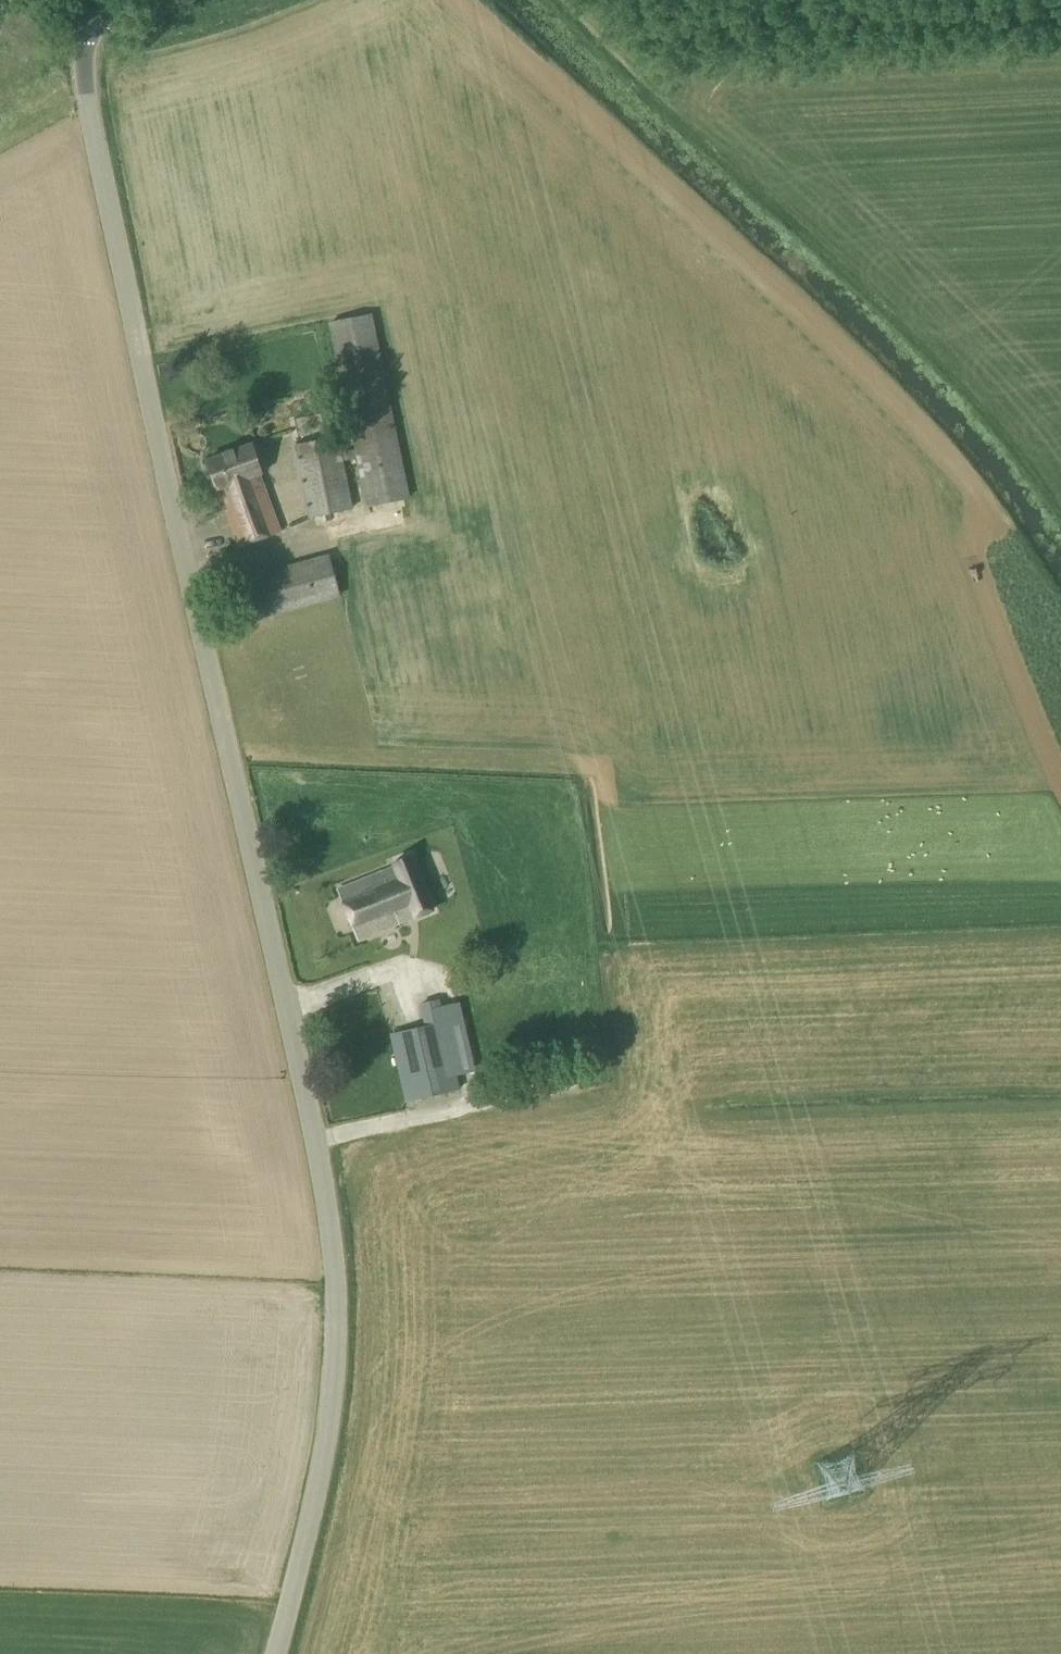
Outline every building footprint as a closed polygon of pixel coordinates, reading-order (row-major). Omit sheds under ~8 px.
[(409,499),(371,314),(327,324),(346,412),(339,413),(340,422),(348,420),(354,450),(340,453),(337,436),(292,446),(308,519),(352,510),(342,462),(355,459),(365,508),(409,499)] [(236,548),(281,532),(261,476),(264,475),(252,443),(204,460),(215,493),(236,548)] [(243,623),(339,597),(328,555),(232,581),(243,623)] [(433,911),(412,856),(392,864),(392,863),(377,869),(379,873),(338,889),(358,940),(399,924),(414,918),(433,911)] [(405,1103),(459,1090),(439,1001),(419,1005),(424,1027),(389,1035),(405,1103)]
